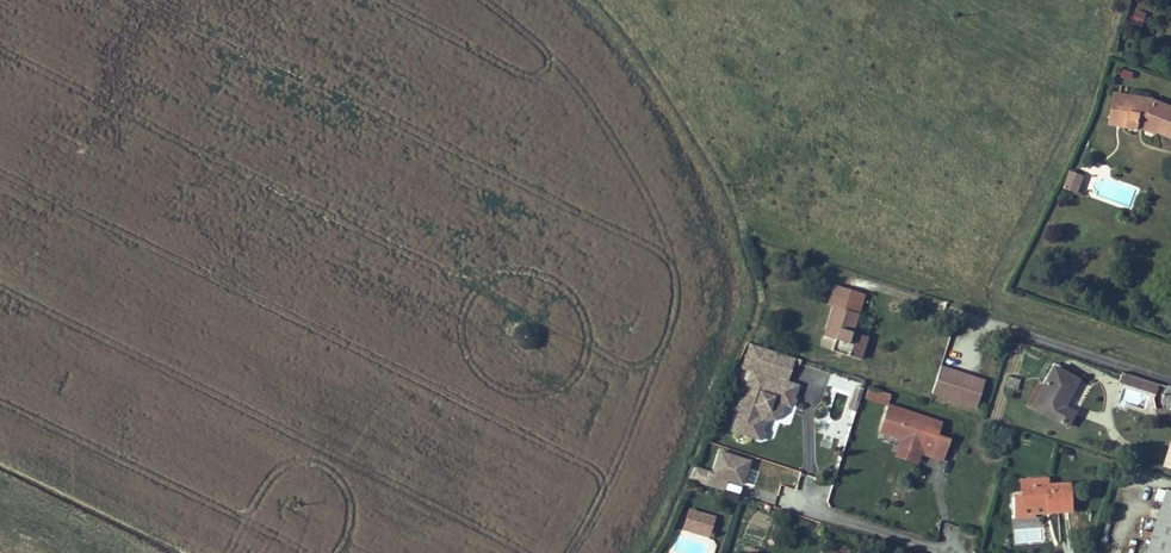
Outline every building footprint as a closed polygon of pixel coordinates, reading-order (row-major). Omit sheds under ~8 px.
[(1141,24),(1145,14),(1136,10),(1132,21),(1141,24)] [(1152,99),(1131,96),(1130,101),(1113,98),(1110,120),(1127,123),(1126,125),(1127,126),(1127,127),(1130,129),(1132,130),(1135,130),(1138,128),(1139,127),(1139,124),(1140,121),(1145,122),(1144,126),(1157,131),(1158,128),(1170,133),(1170,107),(1152,99)] [(1158,128),(1157,131),(1170,136),(1170,133),(1158,128)] [(1082,175),(1071,171),(1069,176),(1074,178),(1075,177),(1081,179),(1082,175)] [(1076,192),(1081,179),(1075,177),(1074,178),(1069,176),(1064,187),(1076,192)] [(857,314),(863,295),(835,286),(829,305),(834,306),(857,314)] [(852,331),(857,314),(834,306),(826,330),(837,334),(835,339),(832,350),(860,359),(867,336),(852,331)] [(835,339),(837,334),(826,330),(824,336),(835,339)] [(793,397),(798,385),(786,381),(770,376),(777,353),(750,344),(742,367),(751,370),(732,430),(760,440),(762,439),(764,434),(762,430),(765,421),(774,418),(782,413),(785,405),(791,407),(793,405),(795,400),(793,397)] [(786,381),(794,358),(777,353),(770,376),(786,381)] [(976,407),(984,384),(967,378),(968,375),(940,366),(932,393),(976,407)] [(1063,406),(1078,379),(1054,367),(1043,387),(1032,407),(1066,426),(1074,412),(1063,406)] [(1149,391),(1153,382),(1122,372),(1119,381),(1149,391)] [(985,381),(968,375),(967,378),(984,384),(985,381)] [(1017,389),(1020,381),(1009,377),(1006,385),(1017,389)] [(1155,393),(1158,383),(1153,382),(1149,391),(1155,393)] [(1032,407),(1043,387),(1038,384),(1027,405),(1032,407)] [(858,403),(863,388),(857,386),(852,401),(858,403)] [(1166,386),(1161,402),(1170,406),(1170,388),(1166,386)] [(887,403),(889,394),(868,387),(865,397),(870,398),(870,396),(877,398),(877,400),(887,403)] [(856,412),(858,403),(852,401),(849,410),(856,412)] [(937,435),(941,423),(888,405),(879,432),(898,438),(899,436),(902,437),(902,439),(899,447),(910,450),(912,446),(932,453),(937,435)] [(943,461),(949,440),(937,435),(932,453),(912,446),(910,450),(899,447),(896,455),(917,462),(920,453),(943,461)] [(742,484),(749,461),(720,452),(713,474),(694,468),(689,480),(705,485),(709,473),(742,484)] [(724,491),(727,479),(709,473),(705,485),(724,491)] [(1071,510),(1069,483),(1047,485),(1047,478),(1021,480),(1023,507),(1048,506),(1048,511),(1071,510)] [(1163,501),(1166,491),(1158,488),(1155,499),(1163,501)] [(1167,490),(1166,491),(1163,501),(1146,552),(1170,552),(1170,491),(1167,490)] [(711,526),(713,518),(689,511),(687,518),(692,520),(689,530),(702,534),(705,524),(711,526)] [(689,530),(692,520),(687,518),(684,528),(689,530)] [(708,536),(711,526),(705,524),(702,534),(708,536)]
